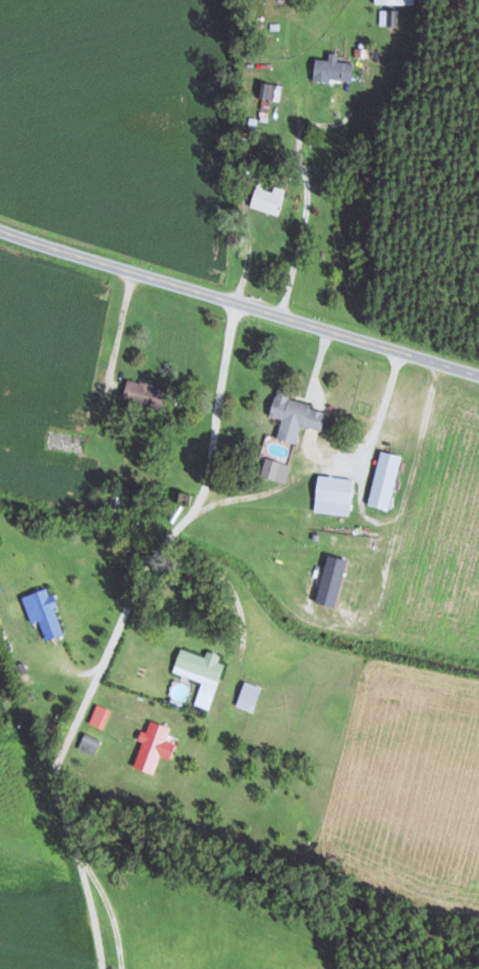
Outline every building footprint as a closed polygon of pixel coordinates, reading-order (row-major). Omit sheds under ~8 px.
[(398,12),(390,12),(390,26),(398,26),(398,12)] [(326,114),(344,114),(344,75),(326,75),(326,114)] [(282,87),(261,84),(258,99),(279,103),(282,87)] [(288,190),(258,180),(249,206),(279,216),(288,190)] [(121,401),(163,413),(169,390),(127,379),(121,401)] [(296,444),(300,426),(322,431),(326,410),(288,401),(290,391),(276,387),(269,416),(281,419),(276,439),(296,444)] [(402,456),(379,451),(367,505),(390,510),(402,456)] [(353,479),(317,475),(313,511),(349,515),(353,479)] [(46,641),(63,634),(46,588),(29,594),(46,641)] [(201,681),(194,705),(211,710),(226,660),(205,653),(205,656),(180,648),(172,672),(201,681)] [(261,689),(245,682),(235,705),(252,711),(261,689)] [(169,728),(149,721),(132,766),(152,774),(159,755),(170,759),(175,744),(164,740),(169,728)]
